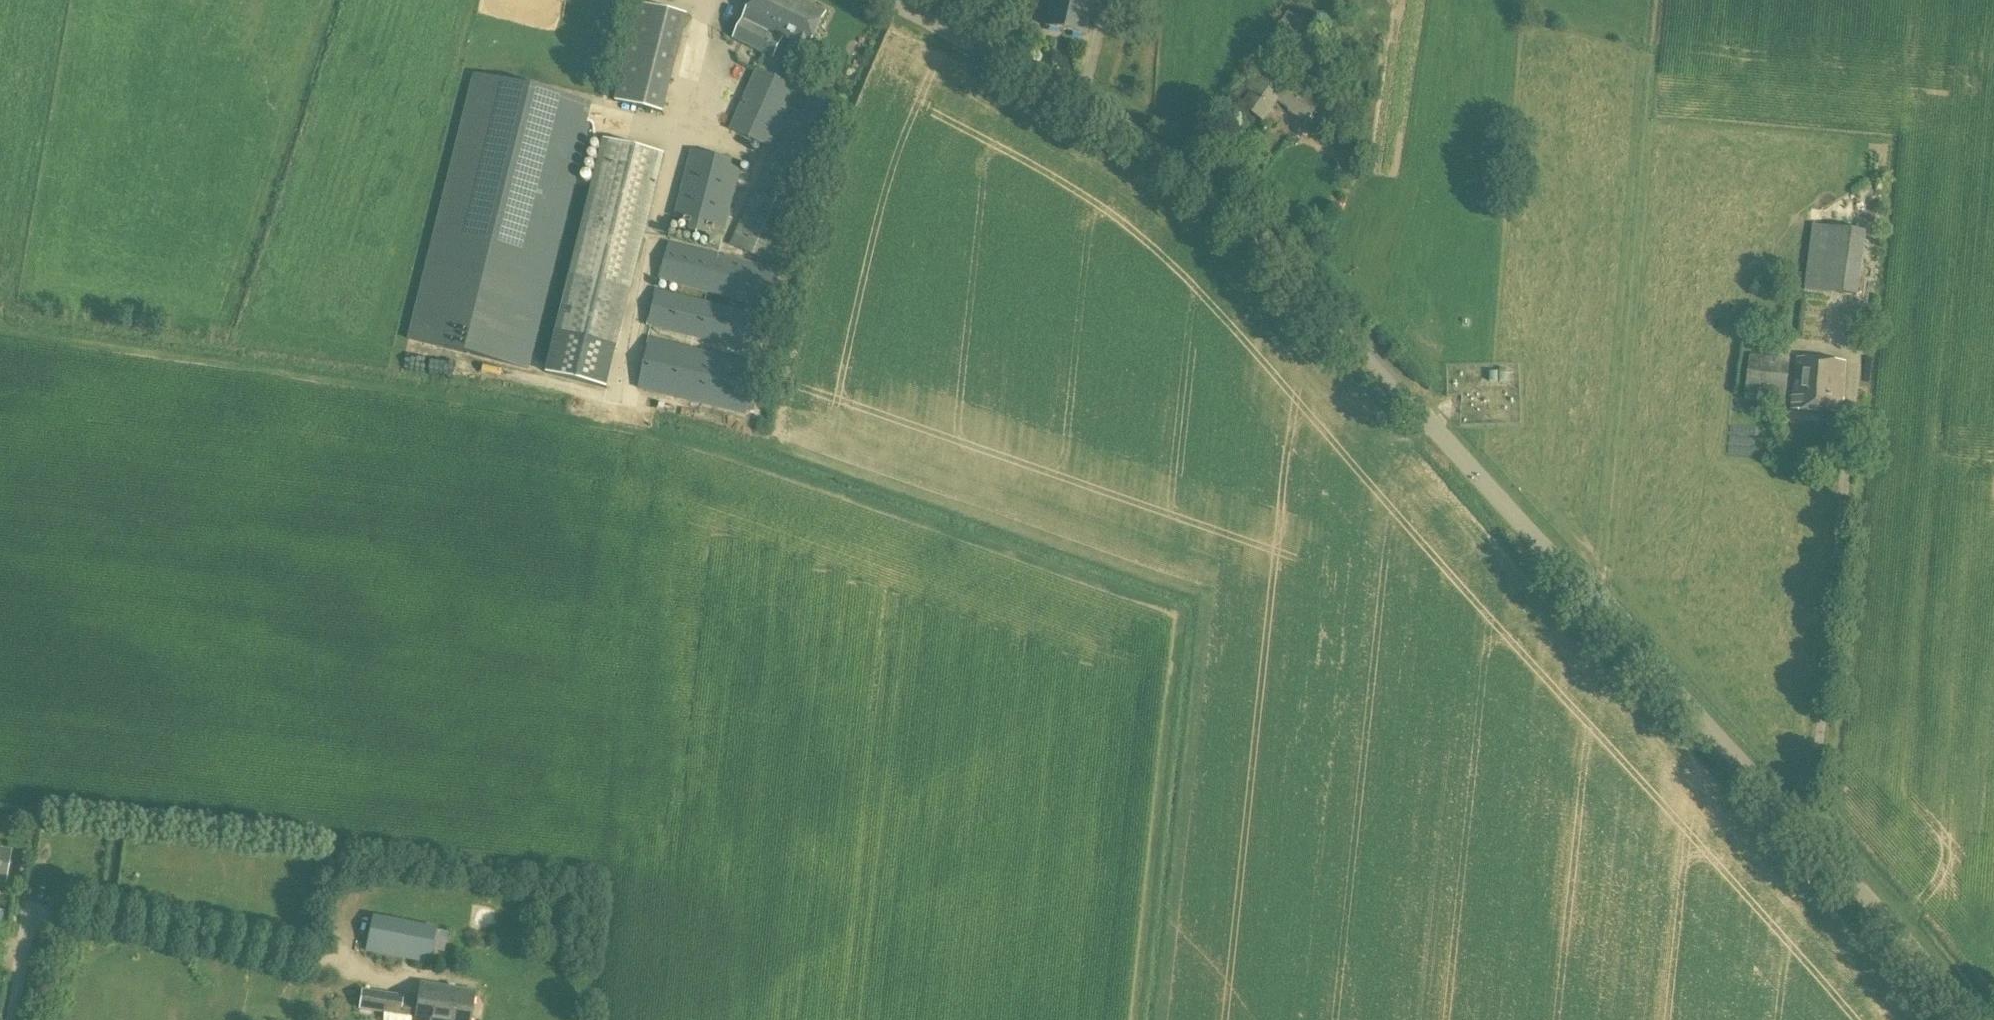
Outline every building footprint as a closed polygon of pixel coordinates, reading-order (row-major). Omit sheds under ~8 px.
[(825,15),(800,3),(802,0),(752,0),(733,38),(772,58),(783,37),(793,41),(787,52),(800,59),(806,47),(808,48),(825,15)] [(1095,0),(1053,0),(1047,26),(1087,36),(1095,0)] [(663,114),(687,16),(640,4),(615,102),(663,114)] [(1308,53),(1321,27),(1289,10),(1276,36),(1308,53)] [(1302,91),(1290,82),(1291,81),(1264,63),(1247,87),(1252,91),(1242,106),(1264,120),(1277,102),(1290,111),(1306,123),(1334,83),(1317,71),(1305,88),(1302,91)] [(840,108),(756,69),(752,78),(743,74),(740,81),(750,86),(730,129),(768,147),(787,108),(793,111),(730,245),(775,265),(809,186),(804,183),(840,108)] [(587,121),(592,104),(475,75),(409,339),(529,369),(590,122),(587,121)] [(607,388),(617,350),(665,155),(606,140),(558,336),(548,374),(607,388)] [(725,229),(742,163),(691,150),(674,216),(686,219),(685,222),(690,223),(689,229),(708,234),(709,228),(713,229),(714,226),(725,229)] [(1866,224),(1842,221),(1842,224),(1839,223),(1839,228),(1812,225),(1804,291),(1857,296),(1866,224)] [(770,310),(780,269),(669,242),(659,282),(770,310)] [(761,355),(770,317),(657,290),(648,327),(761,355)] [(745,415),(758,363),(650,337),(638,389),(745,415)] [(1785,399),(1790,359),(1750,355),(1745,399),(1772,403),(1773,397),(1785,399)] [(1870,383),(1872,357),(1866,357),(1863,382),(1870,383)] [(1842,412),(1845,362),(1796,358),(1791,408),(1842,412)] [(11,852),(0,851),(0,882),(6,883),(11,852)] [(473,902),(468,922),(485,926),(490,906),(473,902)] [(428,964),(436,929),(373,916),(366,951),(428,964)] [(10,930),(0,928),(0,952),(8,953),(10,930)] [(417,1005),(415,1018),(415,1019),(470,1019),(473,992),(420,985),(417,1005)] [(415,1018),(417,1005),(401,1002),(402,996),(363,990),(360,1010),(415,1018)]
